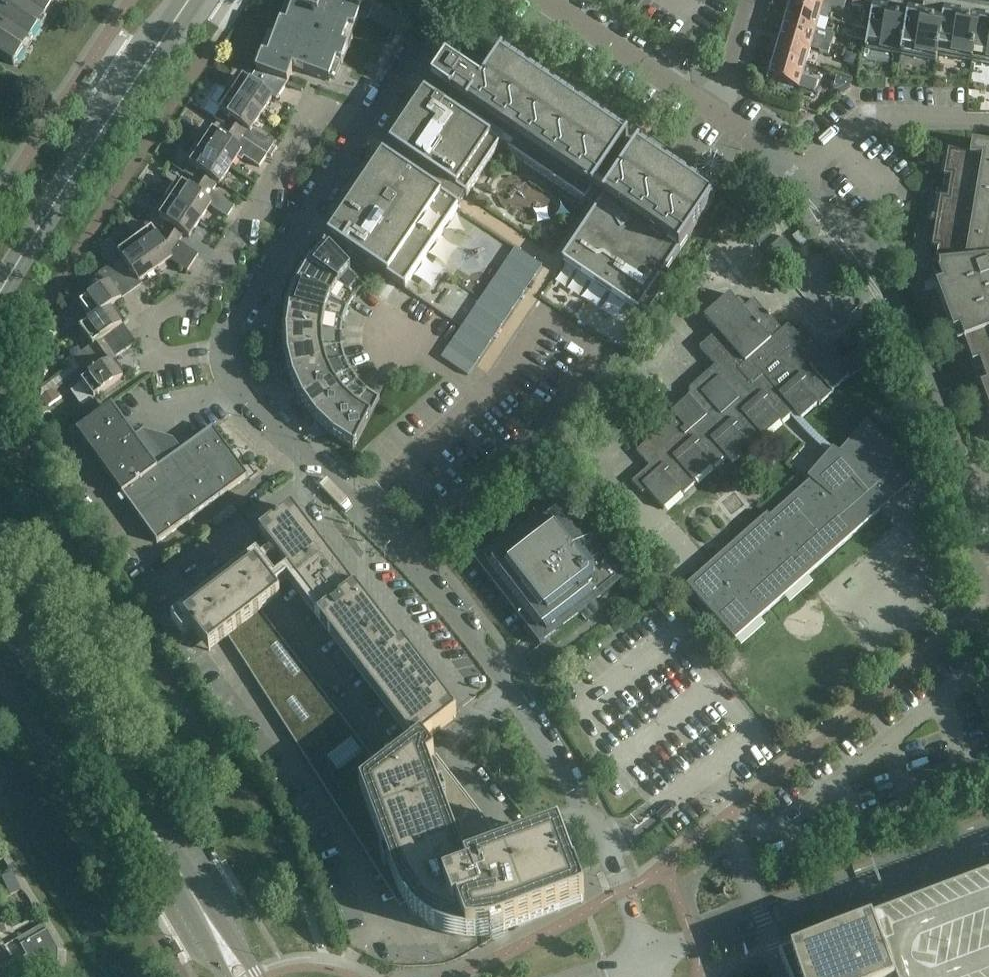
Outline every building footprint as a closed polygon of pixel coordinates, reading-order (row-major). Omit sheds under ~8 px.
[(58,0),(11,0),(0,17),(0,57),(14,66),(58,0)] [(287,83),(292,68),(334,84),(358,15),(367,19),(374,0),(288,0),(274,37),(269,36),(255,71),(287,83)] [(819,16),(822,4),(844,10),(847,0),(789,0),(787,7),(819,16)] [(900,4),(923,9),(924,0),(901,0),(900,4)] [(975,18),(975,22),(956,19),(957,14),(941,11),(938,23),(919,19),(920,14),(904,11),(903,16),(884,12),(885,7),(872,5),(864,49),(865,49),(866,45),(876,47),(876,49),(898,53),(897,57),(901,58),(902,52),(912,54),(911,56),(934,61),(933,63),(936,63),(937,54),(946,55),(946,57),(968,61),(968,64),(970,63),(971,60),(981,62),(981,64),(988,66),(988,20),(975,18)] [(819,16),(787,7),(780,31),(812,40),(819,16)] [(864,43),(867,30),(854,27),(850,38),(864,43)] [(773,55),(805,63),(812,40),(780,31),(773,55)] [(828,54),(830,45),(822,43),(819,51),(828,54)] [(848,64),(854,66),(856,56),(845,53),(844,57),(848,64)] [(805,63),(773,55),(766,78),(813,92),(816,80),(801,76),(805,63)] [(391,147),(391,148),(465,197),(466,198),(468,196),(467,196),(500,147),(509,153),(508,153),(510,155),(510,154),(584,203),(583,204),(585,205),(586,204),(596,210),(562,261),(564,262),(637,311),(639,313),(641,309),(648,315),(673,278),(665,273),(714,199),(711,197),(711,191),(716,190),(717,191),(718,191),(717,190),(721,187),(722,188),(723,187),(722,186),(725,182),(726,183),(727,181),(725,181),(726,176),(728,176),(727,175),(726,175),(725,170),(726,170),(726,168),(725,169),(722,165),(723,164),(722,163),(721,164),(717,161),(718,160),(717,160),(716,161),(711,160),(711,159),(710,159),(710,160),(705,161),(705,160),(704,160),(704,161),(700,164),(699,163),(698,164),(699,165),(697,169),(695,168),(695,170),(696,170),(695,175),(694,175),(694,176),(695,176),(696,181),(695,181),(695,182),(690,184),(689,183),(689,182),(639,149),(640,149),(638,148),(637,149),(627,142),(628,141),(626,140),(503,58),(501,57),(482,86),(466,76),(445,63),(431,85),(432,86),(426,95),(424,94),(423,96),(391,145),(390,146),(391,147)] [(242,77),(230,95),(260,114),(272,97),(276,100),(287,83),(255,71),(250,81),(242,77)] [(246,130),(249,131),(260,114),(230,95),(225,92),(217,105),(221,108),(219,111),(214,119),(218,122),(241,138),(246,130)] [(838,136),(845,127),(833,118),(826,127),(838,136)] [(267,155),(241,138),(218,122),(212,129),(209,132),(205,129),(196,144),(231,167),(237,158),(242,161),(244,157),(259,167),(267,155)] [(231,167),(196,144),(188,157),(192,160),(189,164),(190,165),(185,173),(195,180),(211,190),(215,183),(219,185),(231,167)] [(948,153),(930,262),(938,262),(939,272),(933,274),(955,333),(962,331),(988,404),(988,148),(972,146),(970,156),(948,153)] [(465,197),(391,148),(385,157),(383,156),(382,158),(330,236),(329,238),(405,289),(406,287),(459,209),(460,207),(459,206),(465,197)] [(217,194),(211,190),(195,180),(189,187),(181,182),(179,186),(174,184),(166,196),(200,219),(209,206),(227,218),(235,206),(225,199),(227,196),(220,190),(217,194)] [(200,219),(166,196),(156,211),(161,214),(159,217),(155,224),(164,233),(178,241),(183,234),(189,237),(200,219)] [(160,239),(152,228),(149,223),(132,235),(135,240),(156,270),(169,260),(187,271),(198,254),(178,241),(164,233),(160,239)] [(100,247),(111,262),(120,256),(117,253),(118,251),(110,240),(100,247)] [(139,281),(156,270),(135,240),(118,251),(117,253),(120,256),(111,262),(113,264),(122,277),(130,271),(138,283),(139,281)] [(307,264),(355,298),(356,297),(363,288),(364,287),(324,245),(323,246),(308,263),(307,264)] [(515,247),(449,347),(476,365),(542,265),(515,247)] [(79,303),(92,319),(114,304),(124,297),(113,282),(122,277),(113,264),(109,267),(98,275),(99,275),(87,284),(93,292),(79,303)] [(295,285),(348,309),(349,308),(355,298),(307,264),(296,284),(295,285)] [(287,308),(344,322),(345,321),(348,309),(295,285),(288,307),(287,308)] [(689,585),(737,639),(910,485),(908,478),(905,472),(901,465),(898,459),(895,453),(891,447),(887,441),(883,435),(878,430),(874,424),(869,419),(841,452),(835,448),(830,443),(824,439),(819,434),(814,429),(809,424),(804,418),(819,406),(821,407),(835,395),(833,393),(850,378),(852,380),(867,367),(855,354),(846,362),(833,348),(824,356),(800,329),(796,333),(788,325),(782,331),(770,317),(772,314),(770,311),(768,313),(755,299),(743,309),(730,294),(704,317),(718,333),(700,348),(716,366),(691,388),(691,396),(673,412),(669,407),(637,435),(646,444),(636,452),(617,430),(594,450),(609,467),(588,484),(607,505),(632,483),(642,495),(648,490),(665,509),(681,495),(683,497),(699,484),(697,481),(712,468),(713,470),(728,457),(735,465),(751,451),(752,452),(767,439),(766,437),(782,423),(784,425),(793,417),(799,424),(805,430),(811,436),(817,442),(823,447),(830,453),(809,477),(812,480),(771,516),(769,513),(689,585)] [(113,305),(92,319),(80,328),(92,344),(88,347),(73,359),(76,364),(79,367),(108,346),(128,332),(122,324),(125,322),(113,305)] [(284,332),(343,334),(343,333),(344,322),(287,308),(288,308),(284,331),(284,332)] [(129,332),(108,346),(79,367),(80,369),(83,373),(80,380),(94,398),(126,373),(115,359),(136,343),(129,332)] [(343,334),(284,332),(286,355),(285,355),(343,347),(343,334)] [(291,379),(346,360),(343,348),(343,347),(285,355),(285,356),(286,356),(291,378),(291,379)] [(301,401),(352,371),(346,360),(291,379),(291,380),(292,380),(301,400),(301,401)] [(315,420),(359,382),(352,372),(352,371),(301,401),(302,402),(302,401),(315,420)] [(332,437),(368,391),(360,383),(359,382),(315,420),(316,421),(332,437)] [(59,399),(52,390),(41,398),(47,407),(59,399)] [(368,391),(332,437),(333,437),(332,437),(333,438),(334,437),(353,450),(354,451),(381,399),(379,398),(369,392),(368,391)] [(248,477),(213,428),(181,451),(175,442),(177,440),(172,433),(156,444),(146,446),(139,435),(134,437),(113,408),(111,405),(76,431),(157,543),(248,477)] [(624,579),(557,495),(474,561),(541,645),(624,579)] [(490,937),(584,903),(575,878),(560,837),(509,855),(424,743),(458,717),(404,646),(401,648),(293,509),(262,534),(294,576),(287,581),(317,621),(414,748),(360,788),(391,872),(402,898),(404,902),(406,905),(408,907),(411,911),(413,913),(416,916),(419,919),(426,924),(431,927),(433,929),(438,931),(441,932),(447,934),(452,936),(455,937),(458,937),(464,938),(470,939),(475,939),(481,938),(487,938),(490,937)] [(186,623),(209,652),(280,598),(252,562),(177,619),(183,626),(186,623)] [(656,581),(667,593),(676,585),(665,573),(656,581)] [(332,773),(348,786),(366,764),(351,751),(332,773)] [(5,877),(0,880),(0,887),(8,883),(5,877)] [(942,897),(871,923),(891,976),(988,976),(988,879),(942,897)] [(8,901),(0,905),(0,906),(6,916),(14,911),(8,901)] [(871,923),(779,957),(787,976),(891,976),(871,923)] [(0,948),(0,976),(2,976),(23,965),(44,976),(48,976),(57,971),(58,948),(44,925),(26,935),(29,941),(21,945),(28,956),(14,964),(4,946),(0,948)]
